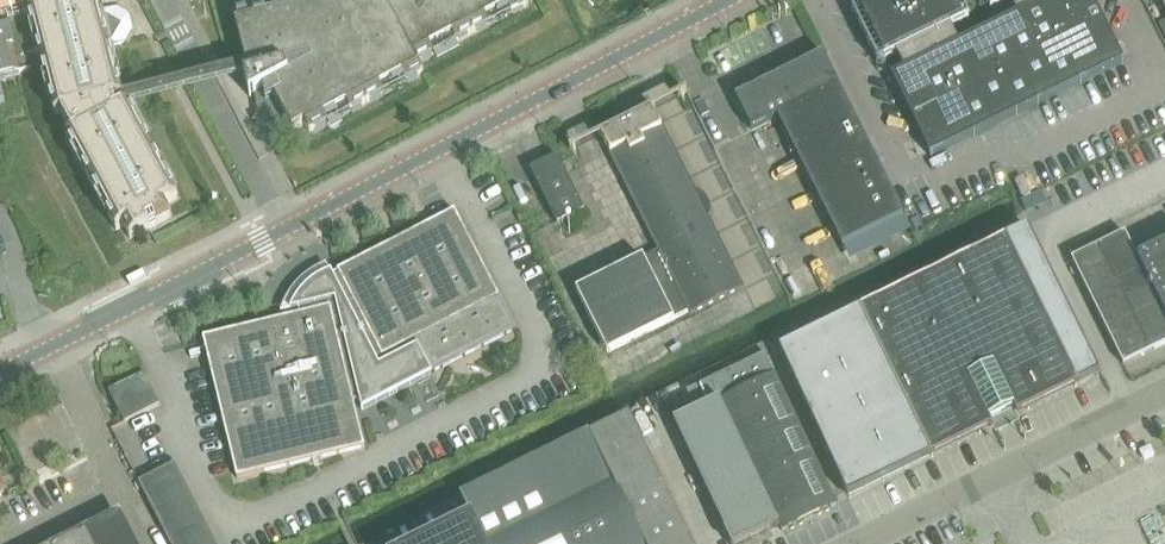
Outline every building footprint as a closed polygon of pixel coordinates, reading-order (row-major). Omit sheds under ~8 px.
[(5,81),(3,76),(17,73),(31,69),(27,55),(40,52),(43,63),(49,89),(56,115),(62,113),(73,134),(67,137),(80,162),(92,185),(105,207),(117,231),(124,227),(131,239),(172,217),(165,205),(178,198),(166,175),(153,152),(141,129),(129,106),(129,105),(118,111),(113,101),(123,98),(123,97),(116,72),(110,46),(126,42),(133,29),(130,15),(117,7),(100,11),(97,0),(0,0),(0,82),(5,81)] [(247,65),(253,75),(245,77),(251,97),(256,94),(259,120),(286,117),(293,131),(306,124),(310,132),(328,123),(325,117),(347,105),(350,111),(383,94),(380,88),(392,82),(403,76),(406,81),(424,72),(418,62),(433,54),(430,49),(454,36),(457,42),(489,25),(486,19),(509,7),(512,13),(529,3),(527,0),(332,0),(317,4),(316,0),(307,0),(279,7),(281,13),(256,20),(254,14),(235,18),(247,65)] [(877,61),(878,63),(896,54),(904,71),(892,77),(931,157),(1028,110),(988,30),(960,44),(951,27),(969,18),(960,0),(873,0),(852,10),(877,61)] [(1017,16),(988,30),(1028,110),(1124,62),(1094,0),(1009,0),(1017,16)] [(779,117),(844,247),(905,217),(824,56),(737,99),(753,130),(779,117)] [(247,65),(123,98),(112,101),(118,111),(129,105),(130,107),(245,77),(253,75),(247,65)] [(668,105),(689,95),(675,67),(654,77),(668,105)] [(574,115),(580,134),(603,128),(598,109),(574,115)] [(660,252),(644,259),(644,258),(577,292),(608,354),(675,321),(674,320),(690,312),(691,315),(743,289),(708,219),(709,216),(710,213),(710,210),(710,208),(709,206),(708,204),(708,202),(701,205),(653,111),(602,137),(660,252)] [(531,170),(558,225),(585,212),(558,157),(531,170)] [(517,330),(500,297),(455,210),(338,270),(339,272),(333,274),(332,271),(324,274),(318,278),(312,282),(310,281),(309,281),(307,281),(306,281),(304,281),(303,282),(302,283),(302,285),(301,286),(302,288),(302,289),(303,290),(298,296),(294,302),(291,310),(299,309),(300,314),(203,338),(228,441),(237,478),(365,447),(356,410),(354,402),(360,400),(361,405),(362,410),(379,401),(392,394),(517,330)] [(581,239),(591,223),(580,216),(570,233),(581,239)] [(848,500),(931,459),(994,428),(996,434),(1020,422),(1017,417),(1101,376),(1029,229),(860,312),(780,351),(848,500)] [(1123,233),(1124,235),(1074,260),(1073,258),(1071,259),(1123,365),(1124,364),(1124,362),(1164,342),(1164,244),(1137,258),(1124,233),(1123,233)] [(748,273),(769,265),(758,235),(737,243),(748,273)] [(765,353),(711,379),(780,526),(783,531),(837,504),(776,374),(765,353)] [(108,392),(125,424),(160,406),(144,374),(108,392)] [(674,422),(732,543),(740,543),(776,527),(776,528),(780,526),(711,379),(687,391),(697,411),(674,422)] [(629,415),(525,465),(565,543),(692,543),(629,415)] [(138,483),(169,543),(215,543),(175,465),(138,483)] [(525,465),(462,496),(461,497),(470,515),(484,543),(565,543),(525,465)] [(470,515),(412,543),(484,543),(470,515)] [(86,530),(58,543),(93,543),(86,530)]
